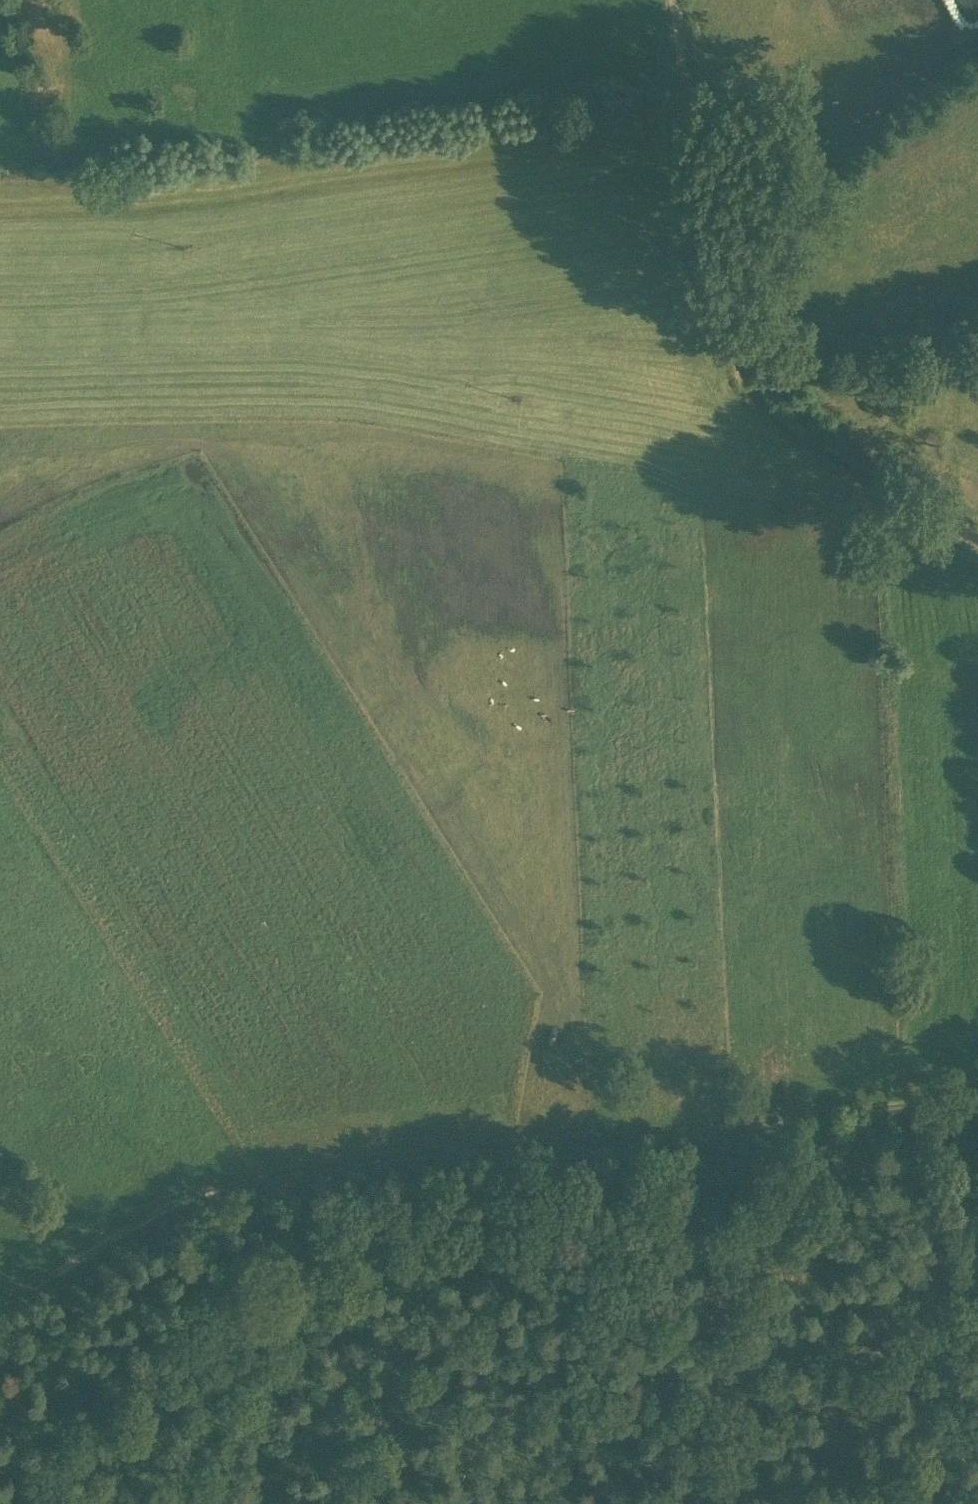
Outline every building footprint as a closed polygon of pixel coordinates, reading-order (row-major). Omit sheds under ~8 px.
[(977,12),(977,0),(962,0),(970,16),(977,12)]
